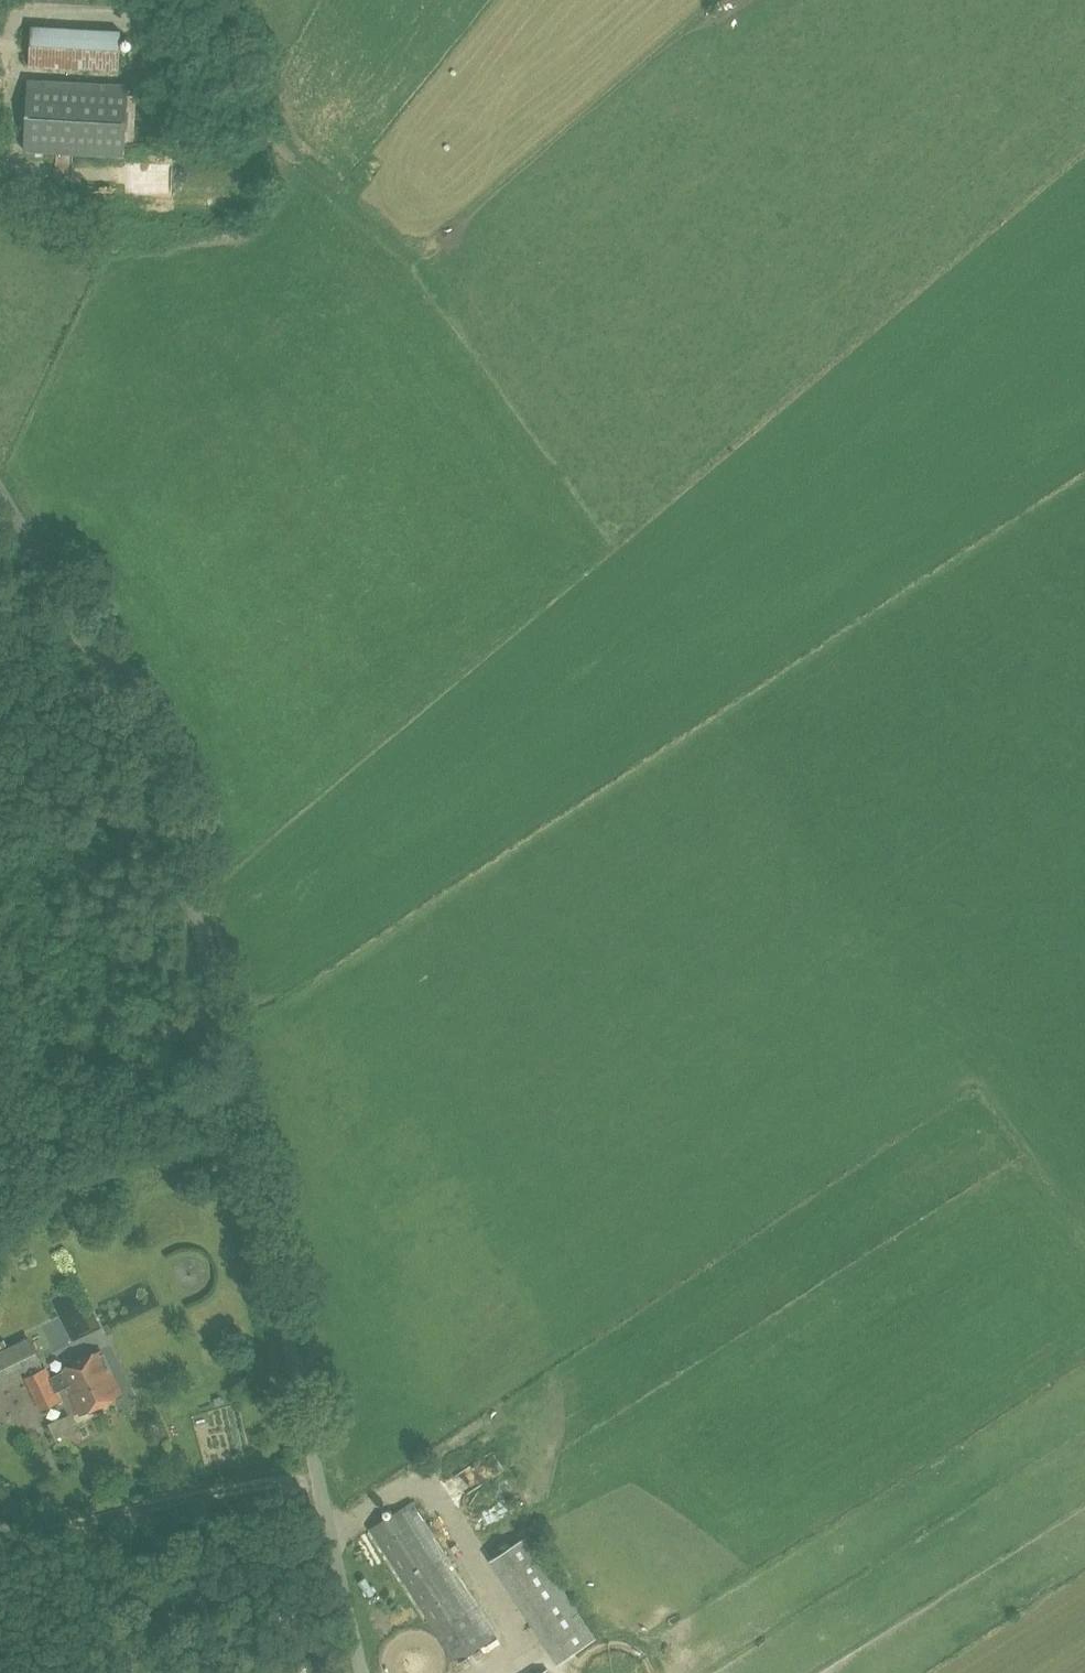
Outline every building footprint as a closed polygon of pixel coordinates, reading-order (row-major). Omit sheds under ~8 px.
[(29,66),(119,70),(121,30),(31,26),(29,66)] [(25,150),(125,155),(128,84),(29,79),(25,150)] [(121,249),(118,237),(106,239),(109,252),(121,249)] [(56,1388),(50,1375),(46,1366),(44,1367),(42,1363),(44,1362),(31,1336),(0,1351),(0,1383),(25,1370),(27,1375),(23,1376),(39,1411),(62,1401),(56,1388)] [(50,1375),(56,1388),(66,1383),(82,1415),(123,1394),(102,1350),(50,1375)] [(39,1505),(37,1498),(20,1502),(21,1509),(39,1505)] [(369,1530),(456,1663),(489,1642),(402,1509),(369,1530)] [(596,1639),(528,1535),(499,1554),(566,1658),(596,1639)]
